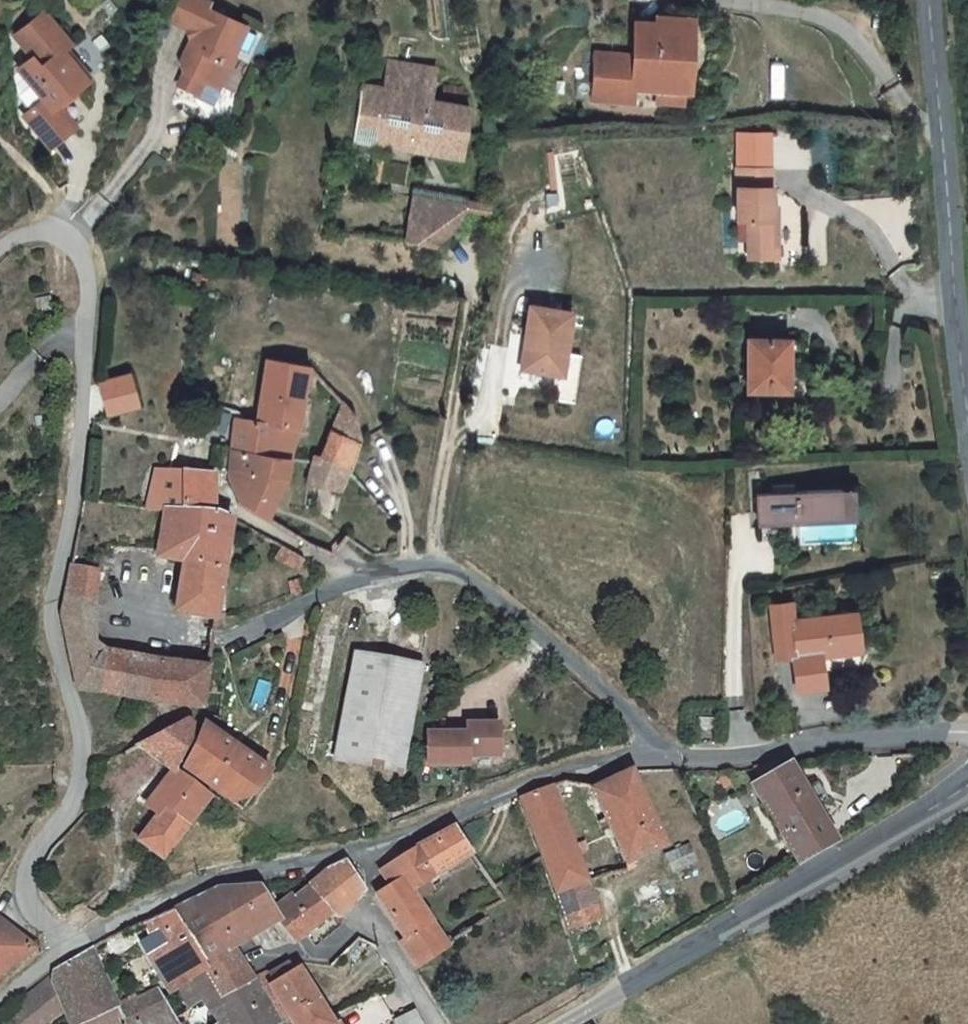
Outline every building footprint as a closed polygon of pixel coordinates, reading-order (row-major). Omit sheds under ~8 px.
[(168,17),(195,30),(185,57),(189,68),(184,81),(202,88),(207,78),(221,83),(248,22),(209,4),(210,0),(176,0),(168,17)] [(11,62),(37,94),(19,111),(46,143),(67,126),(50,103),(81,77),(56,48),(64,38),(37,10),(11,30),(27,49),(11,62)] [(642,91),(661,91),(688,95),(697,96),(698,75),(691,76),(699,30),(645,23),(642,57),(605,54),(600,100),(640,106),(642,91)] [(434,71),(390,63),(385,94),(359,91),(354,143),(376,146),(375,159),(409,164),(411,142),(463,149),(466,108),(429,102),(434,71)] [(686,109),(688,95),(661,91),(658,105),(686,109)] [(786,164),(754,164),(752,214),(761,215),(761,254),(788,255),(790,216),(784,214),(786,164)] [(457,200),(412,203),(412,214),(407,213),(406,245),(435,252),(463,202),(457,200)] [(580,312),(540,304),(527,369),(568,376),(580,312)] [(804,344),(764,345),(762,396),(804,397),(804,344)] [(261,420),(235,420),(232,451),(291,460),(301,432),(311,369),(271,362),(261,420)] [(97,380),(107,415),(143,405),(133,370),(97,380)] [(354,412),(341,398),(340,397),(334,433),(361,437),(362,421),(354,412)] [(348,465),(361,437),(334,433),(329,460),(348,465)] [(232,451),(228,479),(237,501),(268,518),(291,460),(232,451)] [(346,484),(348,465),(329,460),(319,457),(319,464),(315,478),(346,484)] [(218,517),(213,480),(157,475),(149,512),(168,514),(218,517)] [(756,499),(758,526),(800,523),(842,521),(841,494),(794,496),(793,489),(772,491),(772,498),(756,499)] [(232,519),(218,517),(168,514),(162,549),(161,552),(185,552),(185,542),(231,542),(232,519)] [(185,542),(185,552),(177,611),(219,618),(231,542),(185,542)] [(90,569),(70,567),(61,602),(95,603),(95,570),(90,569)] [(95,603),(61,602),(58,616),(75,689),(139,698),(145,656),(108,647),(98,637),(96,624),(95,603)] [(819,671),(827,670),(820,618),(790,621),(789,605),(767,607),(771,641),(787,639),(793,689),(820,686),(819,671)] [(339,755),(406,769),(426,663),(356,649),(339,755)] [(208,666),(145,656),(139,698),(203,706),(208,666)] [(431,694),(427,714),(436,715),(440,695),(431,694)] [(154,732),(133,744),(177,774),(192,743),(196,734),(195,725),(191,722),(186,721),(180,722),(171,727),(154,732)] [(243,809),(270,768),(205,723),(186,771),(243,809)] [(713,723),(700,724),(701,736),(712,734),(713,723)] [(434,728),(428,760),(467,768),(468,759),(499,765),(504,732),(474,727),(472,736),(434,728)] [(773,823),(796,863),(835,841),(789,763),(760,782),(779,818),(773,823)] [(662,845),(628,770),(594,781),(613,822),(604,827),(625,873),(632,870),(630,860),(662,845)] [(169,810),(189,782),(179,775),(160,806),(169,810)] [(163,859),(211,796),(189,782),(169,810),(160,806),(138,839),(163,859)] [(554,782),(524,794),(555,892),(585,883),(554,782)] [(400,858),(382,870),(390,885),(377,897),(402,938),(399,943),(416,966),(449,940),(403,890),(471,853),(457,827),(441,834),(422,845),(400,858)] [(685,845),(662,855),(669,872),(691,862),(685,845)] [(331,867),(311,883),(329,908),(335,912),(343,907),(350,902),(359,894),(364,885),(344,860),(333,866),(331,867)] [(172,907),(179,919),(180,920),(213,972),(214,974),(224,991),(253,978),(230,946),(276,918),(288,935),(299,943),(314,932),(335,912),(329,908),(311,883),(278,910),(258,884),(217,887),(210,891),(172,907)] [(585,883),(555,892),(569,930),(599,920),(585,883)] [(179,919),(172,907),(141,922),(148,934),(179,919)] [(343,920),(335,912),(314,932),(323,941),(345,921),(343,920)] [(0,919),(0,948),(15,964),(35,948),(0,919)] [(180,920),(179,919),(148,934),(149,936),(169,964),(156,972),(172,998),(198,983),(214,974),(213,972),(180,920)] [(115,1007),(93,947),(84,951),(48,976),(64,1009),(71,1023),(123,1023),(115,1007)] [(15,964),(0,948),(0,977),(15,964)] [(258,976),(279,1022),(280,1021),(292,1018),(295,1023),(334,1023),(300,971),(277,981),(271,974),(258,976)] [(198,983),(206,1004),(220,999),(230,1019),(220,1023),(274,1023),(279,1022),(258,976),(253,978),(224,991),(214,974),(198,983)] [(64,1009),(48,976),(0,1013),(0,1023),(44,1023),(64,1009)] [(115,1007),(123,1023),(177,1023),(164,1004),(154,990),(115,1007)] [(413,1007),(392,1018),(395,1023),(419,1023),(424,1022),(413,1007)]
